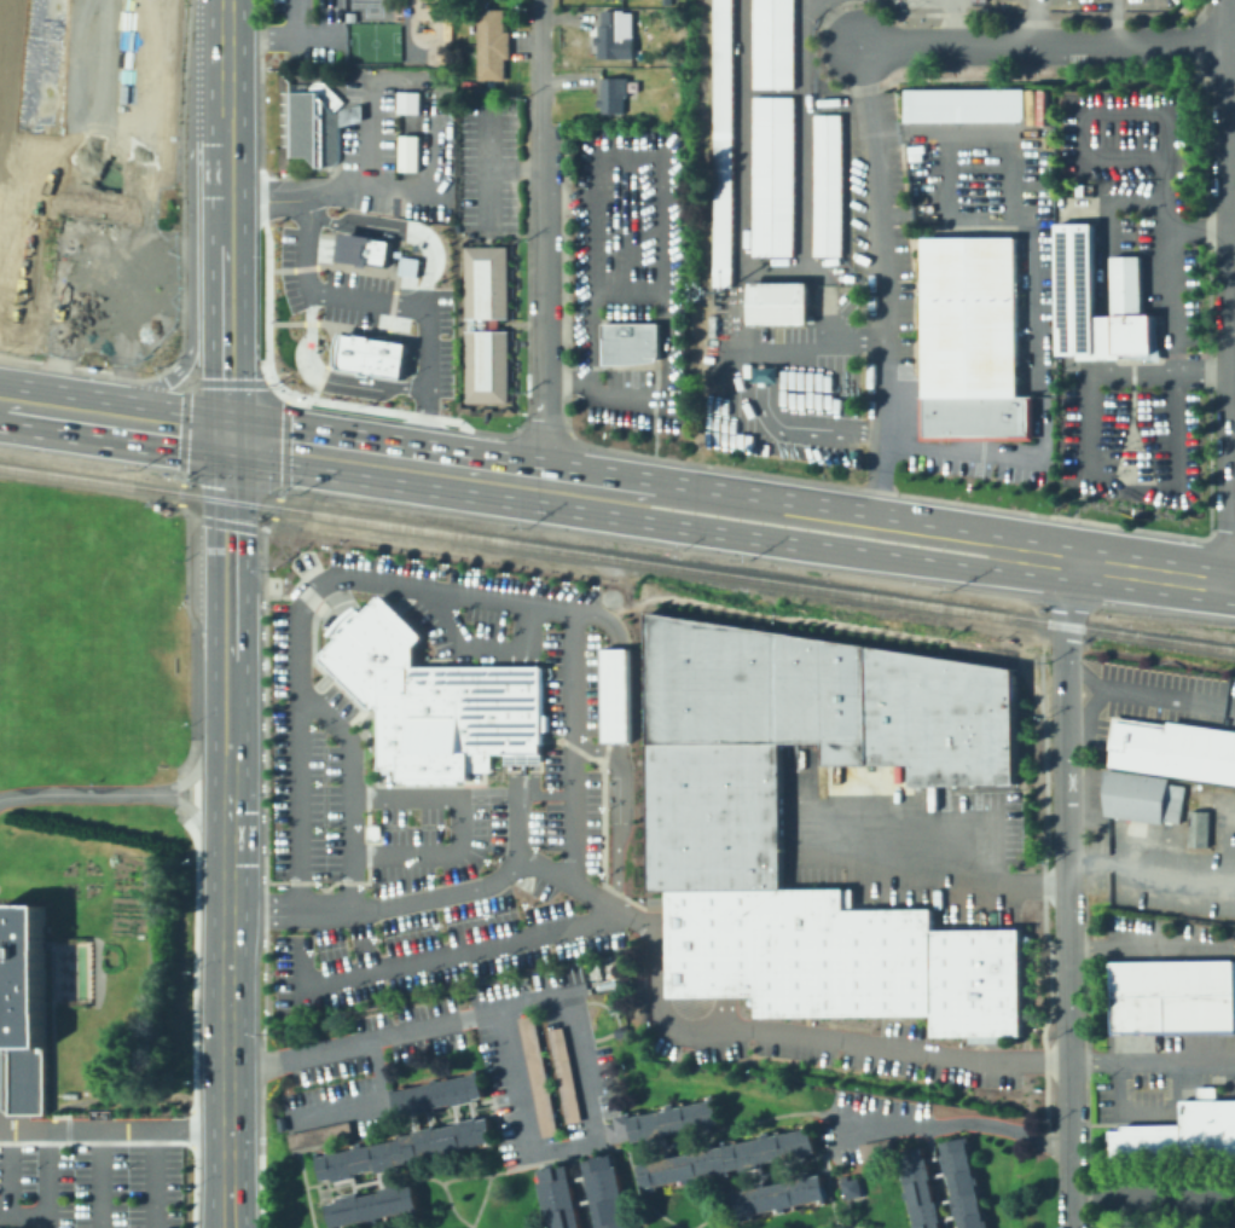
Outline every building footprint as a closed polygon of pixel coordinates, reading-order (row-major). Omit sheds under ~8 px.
[(714,286),(715,0),(733,0),(732,288),(714,286)] [(753,88),(754,0),(795,0),(794,88),(753,88)] [(511,31),(511,60),(505,60),(505,81),(479,81),(477,10),(506,10),(506,31),(511,31)] [(650,12),(649,21),(631,19),(631,37),(634,37),(634,60),(621,60),(621,58),(599,58),(599,45),(590,45),(590,37),(599,37),(599,27),(603,27),(603,12),(650,12)] [(679,80),(672,80),(673,70),(680,70),(679,80)] [(628,79),(628,97),(625,97),(625,114),(603,115),(603,106),(599,106),(599,99),(603,99),(602,79),(628,79)] [(327,85),(346,103),(335,112),(341,112),(341,111),(365,104),(365,121),(343,127),(341,126),(340,123),(340,157),(340,160),(340,161),(335,166),(331,167),(320,167),(311,157),(290,157),(291,83),(307,83),(307,92),(309,92),(311,87),(314,83),(318,82),(323,82),(327,85)] [(905,121),(905,88),(1025,87),(1025,120),(905,121)] [(1036,88),(1036,123),(1028,123),(1027,88),(1036,88)] [(1046,88),(1046,123),(1038,123),(1039,88),(1046,88)] [(419,92),(419,112),(398,112),(398,91),(419,92)] [(794,98),(794,256),(753,256),(754,98),(794,98)] [(843,115),(843,256),(816,256),(816,115),(843,115)] [(291,167),(291,178),(280,178),(280,167),(291,167)] [(1096,314),(1102,314),(1112,314),(1112,255),(1141,255),(1142,313),(1154,313),(1155,352),(1118,352),(1119,357),(1103,357),(1077,358),(1077,353),(1059,353),(1057,222),(1095,221),(1096,314)] [(340,231),(336,260),(384,267),(388,238),(340,231)] [(1019,238),(1020,398),(1036,396),(1036,440),(923,441),(922,398),(927,398),(926,238),(1019,238)] [(510,247),(510,320),(499,320),(499,331),(510,331),(510,404),(466,404),(466,331),(470,331),(470,319),(466,319),(466,247),(510,247)] [(418,259),(400,255),(397,273),(415,277),(418,259)] [(810,283),(810,325),(750,325),(750,283),(810,283)] [(607,364),(605,326),(662,324),(663,363),(607,364)] [(342,334),(406,343),(400,377),(371,373),(370,376),(360,375),(360,371),(337,367),(342,334)] [(338,638),(330,632),(332,629),(336,622),(342,616),(348,612),(358,604),(363,614),(382,595),(422,636),(413,644),(413,666),(523,666),(540,666),(540,751),(522,751),(491,751),(491,771),(468,771),(468,778),(399,778),(399,766),(379,766),(379,705),(370,705),(320,656),(338,638)] [(1020,1035),(1019,929),(929,929),(929,910),(842,910),(841,888),(778,890),(777,742),(821,741),(821,764),(908,763),(908,784),(1011,784),(1010,668),(649,610),(651,890),(668,890),(668,927),(669,995),(725,995),(753,995),(753,1018),(929,1015),(929,1036),(1020,1035)] [(602,742),(599,649),(619,649),(631,649),(631,741),(621,742),(602,742)] [(1102,765),(1234,786),(1234,732),(1108,714),(1102,765)] [(1104,815),(1103,768),(1167,776),(1167,782),(1183,784),(1178,822),(1161,819),(1161,822),(1104,815)] [(1207,846),(1187,846),(1188,810),(1208,810),(1207,846)] [(4,974),(0,974),(0,928),(2,928),(2,906),(46,906),(46,1113),(11,1113),(4,1113),(4,1049),(4,974)] [(1102,961),(1104,1036),(1234,1032),(1230,958),(1102,961)] [(516,1016),(533,1014),(557,1133),(540,1136),(516,1016)] [(580,1119),(564,1123),(546,1029),(562,1026),(580,1119)] [(394,1091),(480,1073),(485,1096),(399,1114),(394,1091)] [(1214,1097),(1234,1097),(1234,1157),(1108,1159),(1106,1124),(1177,1123),(1177,1099),(1196,1097),(1195,1088),(1213,1088),(1214,1097)] [(721,1123),(633,1142),(632,1137),(609,1142),(604,1122),(715,1097),(721,1123)] [(276,1117),(283,1116),(285,1129),(278,1130),(276,1117)] [(323,1181),(318,1157),(492,1119),(497,1143),(323,1181)] [(285,1134),(348,1120),(352,1137),(289,1151),(285,1134)] [(639,1165),(811,1128),(816,1152),(644,1189),(639,1165)] [(968,1137),(988,1227),(956,1227),(938,1143),(968,1137)] [(926,1147),(943,1227),(911,1227),(895,1154),(926,1147)] [(615,1154),(630,1227),(599,1227),(585,1162),(615,1154)] [(566,1164),(579,1227),(547,1227),(535,1170),(566,1164)] [(842,1198),(839,1180),(840,1180),(839,1176),(846,1175),(847,1178),(858,1176),(860,1194),(842,1198)] [(827,1198),(741,1217),(736,1194),(821,1176),(827,1198)] [(343,1223),(338,1200),(413,1186),(418,1209),(343,1223)]
